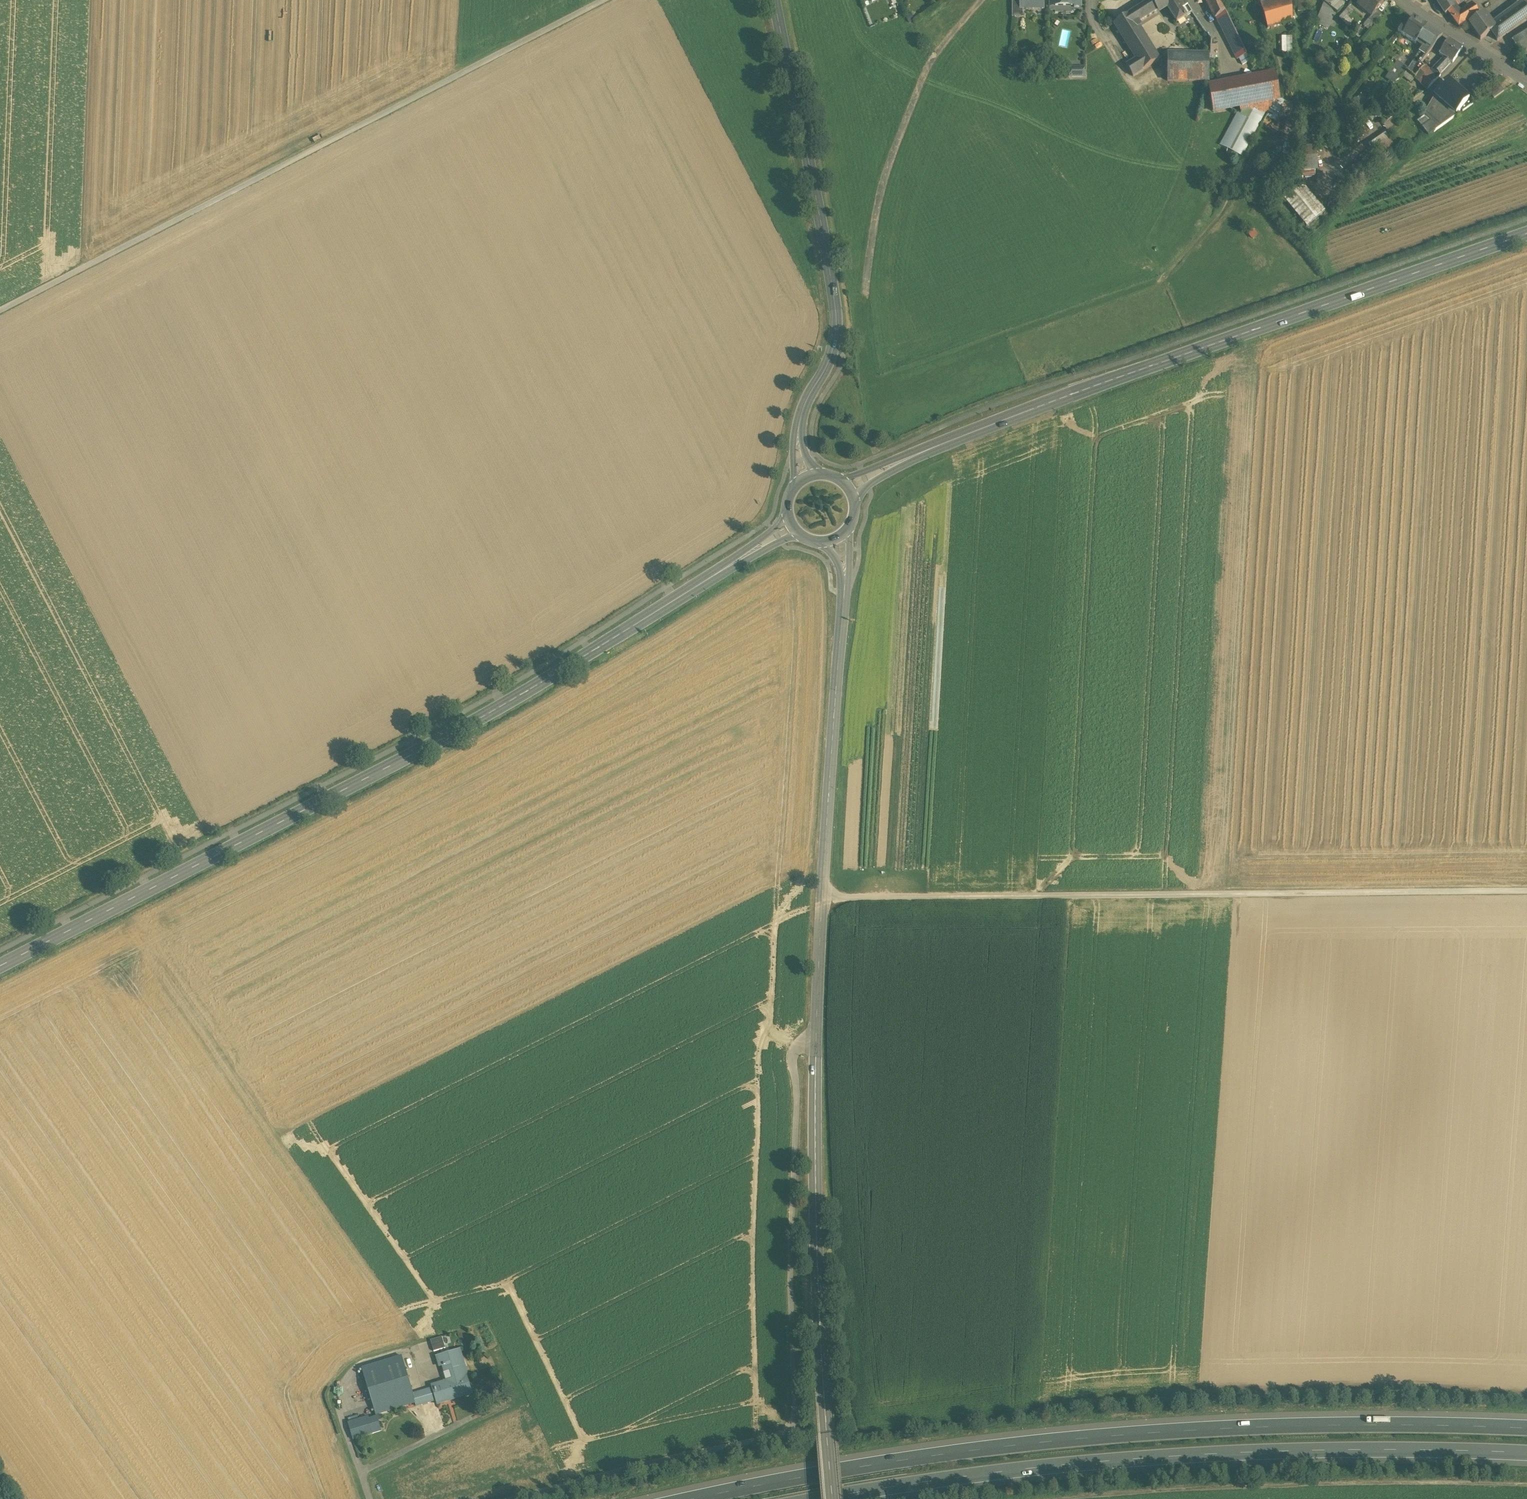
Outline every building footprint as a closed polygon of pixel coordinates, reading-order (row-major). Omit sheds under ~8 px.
[(1020,0),(1012,0),(1012,15),(1023,15),(1023,6),(1020,6),(1020,0)] [(1151,1),(1156,10),(1165,4),(1176,23),(1186,16),(1182,9),(1188,6),(1184,0),(1152,0),(1151,1)] [(1209,3),(1216,18),(1225,13),(1224,12),(1219,0),(1215,0),(1209,3)] [(1261,8),(1267,29),(1268,29),(1277,26),(1293,22),(1291,0),(1290,0),(1282,2),(1261,8)] [(1335,0),(1326,0),(1324,3),(1330,8),(1335,11),(1337,13),(1343,6),(1342,5),(1335,0)] [(1357,4),(1371,16),(1372,16),(1377,10),(1384,2),(1382,0),(1360,0),(1357,4)] [(1445,14),(1448,12),(1455,8),(1450,0),(1436,0),(1445,14)] [(1158,60),(1137,27),(1141,25),(1139,22),(1157,11),(1156,10),(1151,1),(1114,24),(1136,60),(1126,66),(1132,76),(1158,61),(1158,60)] [(1330,8),(1324,3),(1320,13),(1327,15),(1330,8)] [(1503,19),(1503,23),(1494,29),(1491,32),(1497,41),(1526,19),(1526,8),(1524,4),(1503,19)] [(1188,6),(1182,9),(1186,16),(1192,13),(1188,6)] [(1348,6),(1339,17),(1343,21),(1352,10),(1348,6)] [(1459,15),(1453,19),(1459,27),(1467,21),(1479,14),(1473,6),(1459,15)] [(1335,11),(1330,8),(1327,15),(1330,17),(1326,28),(1328,29),(1335,11)] [(1455,8),(1448,12),(1453,19),(1459,15),(1455,8)] [(1377,10),(1372,16),(1371,16),(1369,19),(1374,23),(1382,14),(1377,10)] [(1225,13),(1216,18),(1218,21),(1227,15),(1225,11),(1224,12),(1225,13)] [(1327,15),(1320,13),(1316,23),(1326,28),(1330,17),(1327,15)] [(1494,29),(1482,13),(1469,23),(1480,40),(1491,32),(1494,29)] [(1227,15),(1218,21),(1234,53),(1243,49),(1227,15)] [(1403,34),(1416,43),(1418,41),(1427,27),(1414,18),(1407,27),(1403,34)] [(1369,19),(1363,26),(1368,30),(1374,23),(1369,19)] [(1404,25),(1399,31),(1403,34),(1407,27),(1404,25)] [(1442,36),(1427,27),(1418,41),(1424,44),(1420,51),(1422,53),(1427,56),(1442,36)] [(1512,41),(1524,57),(1526,55),(1526,31),(1512,41)] [(1213,32),(1208,35),(1211,39),(1210,56),(1209,56),(1209,82),(1208,87),(1215,85),(1215,84),(1219,80),(1220,57),(1218,40),(1213,32)] [(1281,54),(1292,54),(1292,36),(1281,36),(1281,54)] [(1462,48),(1449,40),(1440,53),(1446,57),(1451,61),(1453,62),(1462,48)] [(1243,49),(1234,53),(1238,59),(1239,59),(1247,55),(1243,49)] [(1419,53),(1414,60),(1421,64),(1427,56),(1422,53),(1421,54),(1419,53)] [(1247,55),(1239,59),(1242,65),(1250,62),(1247,55)] [(1168,56),(1158,60),(1158,61),(1159,61),(1158,73),(1167,73),(1168,56)] [(1209,56),(1168,56),(1167,73),(1167,81),(1209,82),(1209,56)] [(1446,57),(1435,69),(1439,75),(1451,61),(1446,57)] [(1409,68),(1397,60),(1390,71),(1400,78),(1403,75),(1406,72),(1409,68)] [(1421,64),(1414,60),(1409,68),(1406,72),(1414,77),(1415,78),(1424,67),(1421,64)] [(1431,71),(1424,67),(1415,78),(1427,89),(1440,75),(1439,75),(1435,69),(1434,68),(1431,71)] [(1414,77),(1406,72),(1403,75),(1411,81),(1414,77)] [(1215,85),(1208,87),(1209,94),(1213,112),(1240,107),(1275,100),(1280,99),(1275,74),(1215,85)] [(1473,104),(1447,81),(1435,96),(1424,115),(1431,122),(1439,129),(1458,114),(1457,113),(1461,109),(1463,111),(1473,104)] [(1499,85),(1489,92),(1494,99),(1504,91),(1499,85)] [(1402,91),(1398,86),(1392,91),(1396,96),(1402,91)] [(1199,114),(1213,112),(1209,94),(1205,94),(1199,114)] [(1389,94),(1383,99),(1386,103),(1392,98),(1389,94)] [(1266,117),(1275,121),(1284,102),(1280,99),(1275,100),(1268,112),(1266,117)] [(1275,100),(1240,107),(1242,117),(1253,115),(1263,113),(1268,112),(1275,100)] [(1220,146),(1241,157),(1265,114),(1263,113),(1253,115),(1242,117),(1237,114),(1220,146)] [(1431,122),(1424,127),(1429,136),(1439,129),(1431,122)] [(1368,148),(1375,158),(1392,147),(1384,137),(1368,148)] [(1302,173),(1316,173),(1315,149),(1301,150),(1302,173)] [(1282,170),(1293,170),(1293,154),(1282,154),(1282,170)] [(1283,199),(1303,226),(1320,213),(1300,186),(1283,199)] [(442,1337),(431,1340),(434,1352),(446,1348),(442,1337)] [(459,1350),(438,1357),(440,1367),(444,1366),(445,1372),(450,1371),(452,1378),(466,1373),(459,1350)] [(402,1356),(362,1368),(377,1417),(378,1421),(381,1420),(379,1414),(415,1403),(413,1394),(402,1356)] [(466,1373),(452,1378),(453,1379),(432,1386),(432,1389),(436,1400),(437,1405),(448,1402),(447,1400),(472,1393),(466,1373)] [(432,1389),(413,1394),(415,1403),(416,1406),(436,1400),(432,1389)] [(377,1417),(369,1420),(368,1417),(348,1423),(353,1440),(381,1431),(378,1421),(377,1417)]
